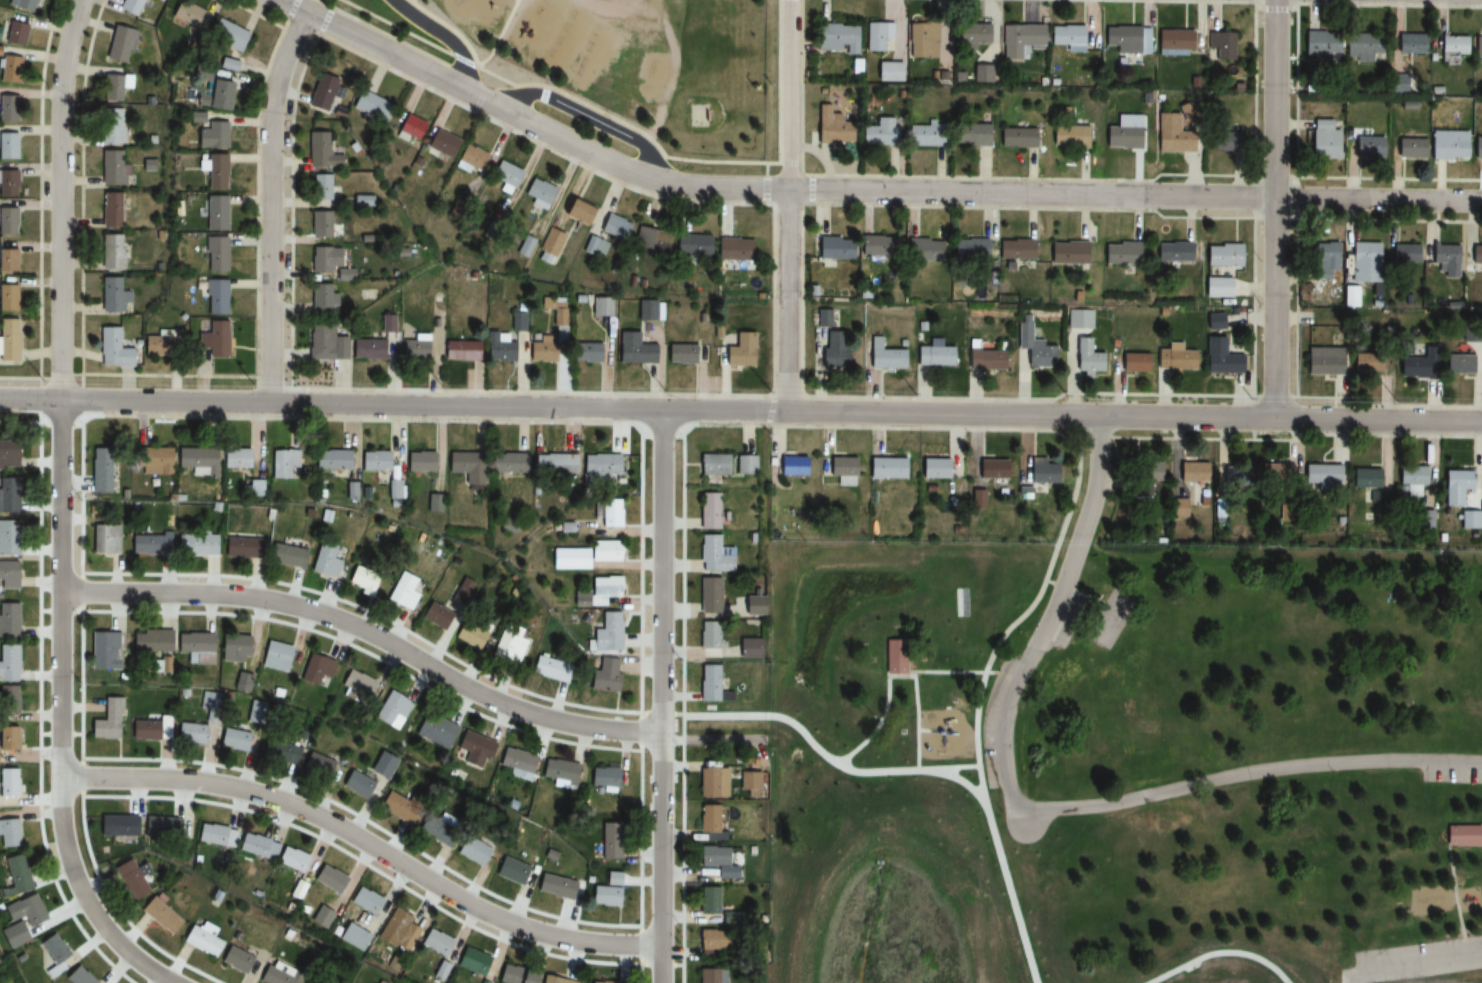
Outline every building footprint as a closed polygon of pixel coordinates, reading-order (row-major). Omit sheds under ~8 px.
[(37,0),(8,0),(6,7),(33,13),(37,0)] [(118,11),(138,18),(144,0),(122,0),(118,11)] [(168,20),(199,34),(208,15),(177,0),(168,20)] [(206,37),(239,53),(248,33),(215,18),(206,37)] [(26,25),(6,22),(3,43),(23,46),(26,25)] [(865,52),(884,52),(884,41),(892,41),(892,23),(865,23),(865,52)] [(938,23),(909,23),(909,59),(938,59),(938,23)] [(816,25),(816,50),(854,50),(854,25),(816,25)] [(955,47),(992,47),(992,25),(955,25),(955,47)] [(133,52),(138,31),(112,26),(105,60),(124,64),(127,51),(133,52)] [(1005,60),(1021,60),(1021,46),(1041,46),(1041,26),(1005,26),(1005,60)] [(1065,53),(1082,53),(1082,26),(1049,26),(1049,46),(1065,46),(1065,53)] [(1116,47),(1116,55),(1148,55),(1148,27),(1104,27),(1104,47),(1116,47)] [(1158,55),(1191,55),(1191,32),(1158,32),(1158,55)] [(1208,49),(1214,49),(1214,60),(1233,60),(1233,33),(1208,33),(1208,49)] [(1339,53),(1339,33),(1304,33),(1304,55),(1314,55),(1314,61),(1330,61),(1330,53),(1339,53)] [(1427,55),(1427,34),(1395,34),(1395,55),(1427,55)] [(1355,63),(1374,63),(1374,54),(1384,54),(1384,35),(1345,35),(1345,57),(1355,57),(1355,63)] [(1467,55),(1468,37),(1440,36),(1440,55),(1467,55)] [(0,57),(0,83),(20,83),(20,58),(0,57)] [(974,82),(991,82),(991,66),(974,66),(974,82)] [(306,106),(326,113),(337,79),(317,73),(306,106)] [(121,91),(130,91),(130,75),(103,75),(103,102),(121,102),(121,91)] [(225,113),(233,86),(207,79),(200,105),(225,113)] [(392,108),(359,88),(349,105),(382,125),(392,108)] [(17,122),(17,96),(0,96),(0,122),(17,122)] [(849,123),(837,123),(837,116),(827,116),(827,108),(815,108),(815,144),(849,144),(849,123)] [(123,110),(102,110),(102,144),(123,144),(123,110)] [(425,124),(404,113),(394,132),(415,143),(425,124)] [(1157,146),(1191,146),(1191,132),(1178,132),(1178,114),(1157,114),(1157,146)] [(1116,127),(1104,127),(1104,149),(1140,149),(1140,115),(1116,115),(1116,127)] [(859,146),(893,146),(893,117),(874,117),(874,127),(859,127),(859,146)] [(1340,131),(1331,131),(1331,120),(1310,120),(1310,159),(1340,160),(1340,131)] [(226,149),(226,122),(205,122),(205,130),(195,130),(195,149),(226,149)] [(953,147),(988,147),(988,123),(953,122),(953,147)] [(942,147),(942,123),(926,123),(926,125),(906,125),(906,147),(942,147)] [(1087,126),(1050,126),(1050,148),(1087,148),(1087,126)] [(424,149),(449,159),(457,139),(432,129),(424,149)] [(1032,129),(998,129),(998,148),(1032,148),(1032,129)] [(1206,131),(1206,151),(1238,151),(1238,131),(1206,131)] [(327,132),(308,132),(308,168),(341,168),(341,155),(327,155),(327,132)] [(1430,132),(1430,161),(1467,161),(1467,132),(1430,132)] [(0,135),(0,160),(16,160),(16,135),(0,135)] [(1424,159),(1424,137),(1396,137),(1396,159),(1424,159)] [(1383,159),(1383,138),(1353,138),(1353,159),(1383,159)] [(1473,140),(1473,159),(1481,160),(1481,140),(1473,140)] [(479,173),(487,156),(462,144),(454,162),(479,173)] [(127,165),(120,165),(120,151),(100,151),(100,186),(127,186),(127,165)] [(204,190),(225,190),(225,155),(204,155),(204,190)] [(512,191),(522,174),(498,160),(488,176),(512,191)] [(16,171),(0,172),(0,197),(16,197),(16,171)] [(310,202),(332,202),(332,175),(310,175),(310,202)] [(521,199),(545,209),(554,189),(529,178),(521,199)] [(100,227),(119,227),(119,193),(100,193),(100,227)] [(205,231),(225,231),(225,197),(205,197),(205,231)] [(559,216),(582,226),(589,209),(566,200),(559,216)] [(15,235),(15,209),(0,209),(0,235),(15,235)] [(310,239),(330,239),(330,212),(310,212),(310,239)] [(620,243),(629,225),(606,214),(597,232),(620,243)] [(652,231),(635,227),(631,247),(664,254),(668,234),(652,231)] [(563,237),(548,230),(534,259),(549,266),(563,237)] [(101,269),(122,269),(122,235),(101,235),(101,269)] [(607,245),(588,235),(580,251),(599,260),(607,245)] [(673,256),(711,256),(711,236),(673,236),(673,256)] [(892,237),(858,237),(858,256),(892,256),(892,237)] [(225,273),(225,238),(203,238),(203,273),(225,273)] [(516,255),(525,258),(531,241),(522,238),(516,255)] [(849,260),(849,238),(815,238),(815,260),(849,260)] [(715,261),(750,261),(750,240),(716,239),(715,261)] [(985,240),(951,240),(951,260),(985,260),(985,240)] [(1031,260),(1031,240),(997,240),(997,260),(1031,260)] [(939,262),(939,241),(905,241),(905,262),(939,262)] [(1085,242),(1049,242),(1049,265),(1085,265),(1085,242)] [(1139,242),(1103,242),(1103,265),(1139,265),(1139,242)] [(1380,243),(1350,243),(1351,282),(1381,282),(1380,243)] [(1156,244),(1156,262),(1192,262),(1192,244),(1156,244)] [(1309,278),(1338,279),(1338,244),(1309,244),(1309,278)] [(1205,267),(1240,267),(1240,245),(1205,245),(1205,267)] [(1420,245),(1392,245),(1392,262),(1420,262),(1420,245)] [(1443,279),(1460,279),(1460,246),(1429,246),(1429,264),(1443,264),(1443,279)] [(1481,265),(1481,247),(1469,247),(1469,265),(1481,265)] [(310,249),(310,274),(329,274),(329,268),(338,268),(338,249),(310,249)] [(16,273),(16,251),(0,251),(0,273),(16,273)] [(100,311),(129,311),(129,290),(121,290),(121,278),(100,278),(100,311)] [(1203,299),(1230,299),(1230,279),(1203,279),(1203,299)] [(225,281),(204,281),(204,315),(225,315),(225,281)] [(0,285),(0,312),(14,312),(14,285),(0,285)] [(332,285),(308,285),(308,314),(332,314),(332,285)] [(591,316),(610,316),(610,300),(591,300),(591,316)] [(637,322),(656,322),(656,301),(637,301),(637,322)] [(1090,329),(1090,310),(1067,310),(1067,329),(1090,329)] [(1019,368),(1055,368),(1055,345),(1043,345),(1043,340),(1031,340),(1031,316),(1019,316),(1019,368)] [(17,361),(17,321),(0,321),(0,361),(17,361)] [(226,322),(207,322),(207,335),(197,335),(197,355),(226,355),(226,322)] [(343,360),(343,338),(330,338),(331,327),(307,327),(307,359),(343,360)] [(97,328),(97,366),(129,366),(129,349),(116,349),(116,328),(97,328)] [(141,356),(178,356),(178,330),(154,330),(154,337),(141,337),(141,356)] [(846,331),(819,331),(819,368),(846,368),(846,331)] [(656,345),(637,345),(637,333),(617,333),(617,364),(656,364),(656,345)] [(732,348),(720,348),(720,366),(752,366),(752,333),(732,333),(732,348)] [(428,334),(412,334),(412,340),(398,340),(398,360),(428,360),(428,334)] [(516,343),(505,343),(505,334),(484,334),(484,361),(516,361),(516,343)] [(903,350),(881,350),(881,337),(867,337),(867,370),(903,370),(903,350)] [(1104,371),(1104,354),(1089,354),(1089,338),(1073,338),(1073,371),(1104,371)] [(1243,374),(1243,356),(1223,356),(1223,338),(1203,338),(1203,374),(1243,374)] [(384,359),(384,341),(349,341),(349,359),(384,359)] [(442,361),(478,361),(478,341),(442,341),(442,361)] [(527,363),(550,363),(550,343),(527,343),(527,363)] [(1180,343),(1165,343),(1165,350),(1155,350),(1155,370),(1194,370),(1194,351),(1180,351),(1180,343)] [(601,344),(570,344),(570,363),(601,363),(601,344)] [(664,345),(664,364),(692,364),(692,345),(664,345)] [(953,366),(953,347),(914,347),(914,366),(953,366)] [(1436,348),(1422,348),(1422,358),(1396,358),(1396,378),(1436,378),(1436,348)] [(1304,376),(1342,376),(1342,349),(1304,349),(1304,376)] [(1005,371),(1005,351),(966,351),(966,371),(1005,371)] [(1351,352),(1351,375),(1379,375),(1379,352),(1351,352)] [(1147,372),(1147,353),(1118,353),(1118,372),(1147,372)] [(1443,356),(1443,375),(1481,375),(1481,356),(1443,356)] [(16,467),(16,440),(0,440),(0,467),(16,467)] [(88,494),(108,494),(108,448),(89,448),(88,494)] [(136,448),(136,476),(170,476),(170,448),(136,448)] [(189,468),(188,478),(212,479),(213,449),(175,448),(174,468),(189,468)] [(220,450),(220,469),(247,469),(247,450),(220,450)] [(269,480),(289,480),(289,469),(298,469),(298,451),(269,451),(269,480)] [(349,452),(313,452),(313,471),(349,471),(349,452)] [(388,472),(388,453),(358,453),(358,472),(388,472)] [(432,473),(432,453),(406,453),(406,473),(432,473)] [(446,474),(462,473),(463,488),(483,487),(482,453),(445,454),(446,474)] [(523,453),(492,453),(492,473),(523,473),(523,453)] [(572,454),(532,454),(531,475),(572,475),(572,454)] [(618,455),(581,455),(581,480),(607,480),(607,475),(618,475),(618,455)] [(727,455),(697,455),(697,476),(727,476),(727,455)] [(753,476),(753,456),(733,456),(733,476),(753,476)] [(774,476),(804,476),(804,458),(774,458),(774,476)] [(853,478),(853,459),(826,459),(826,478),(853,478)] [(901,481),(901,459),(865,459),(865,481),(901,481)] [(947,480),(947,460),(919,460),(919,480),(947,480)] [(1055,486),(1055,465),(1045,465),(1045,460),(1027,460),(1027,486),(1055,486)] [(977,461),(977,480),(1007,480),(1007,461),(977,461)] [(1162,482),(1162,463),(1133,463),(1133,496),(1151,496),(1151,482),(1162,482)] [(1178,482),(1208,482),(1208,464),(1178,464),(1178,482)] [(1290,465),(1260,465),(1260,484),(1290,484),(1290,465)] [(1304,465),(1304,489),(1340,489),(1340,465),(1304,465)] [(1427,467),(1397,467),(1397,486),(1405,486),(1405,497),(1420,497),(1420,486),(1427,486),(1427,467)] [(1222,486),(1253,486),(1253,468),(1222,468),(1222,486)] [(1381,471),(1351,471),(1351,488),(1381,488),(1381,471)] [(1463,492),(1474,492),(1474,472),(1444,472),(1444,508),(1463,508),(1463,492)] [(17,514),(17,478),(0,478),(0,514),(17,514)] [(716,494),(697,494),(697,529),(716,529),(716,494)] [(596,528),(618,528),(618,501),(596,501),(596,528)] [(1460,513),(1460,529),(1477,529),(1477,513),(1460,513)] [(0,522),(0,556),(17,556),(17,522),(0,522)] [(118,526),(89,526),(89,555),(118,555),(118,526)] [(128,555),(168,555),(168,533),(128,533),(128,555)] [(174,556),(213,557),(213,534),(175,533),(174,556)] [(716,536),(697,536),(697,572),(731,572),(731,548),(716,548),(716,536)] [(222,559),(256,559),(256,538),(222,538),(222,559)] [(333,558),(336,547),(317,542),(309,572),(336,579),(341,561),(333,558)] [(618,542),(588,542),(588,563),(618,563),(618,542)] [(306,550),(269,545),(267,565),(303,570),(306,550)] [(586,570),(586,549),(550,549),(550,570),(586,570)] [(371,597),(384,573),(358,558),(345,582),(371,597)] [(15,590),(15,563),(0,563),(0,590),(15,590)] [(409,613),(423,583),(398,571),(384,602),(409,613)] [(603,607),(603,598),(618,598),(618,578),(589,578),(589,593),(572,593),(572,608),(603,607)] [(697,614),(717,614),(717,578),(697,578),(697,614)] [(968,591),(957,591),(957,614),(968,614),(968,591)] [(418,617),(440,632),(450,617),(429,602),(418,617)] [(17,605),(0,605),(0,639),(17,639),(17,605)] [(618,613),(589,613),(589,651),(618,651),(618,613)] [(474,652),(487,631),(465,618),(452,638),(474,652)] [(716,623),(697,623),(697,659),(716,659),(716,623)] [(170,632),(130,632),(130,655),(170,655),(170,632)] [(117,671),(117,633),(88,633),(88,670),(117,671)] [(175,655),(211,655),(211,634),(175,634),(175,655)] [(250,637),(220,637),(220,663),(250,663),(250,637)] [(292,649),(265,641),(259,661),(286,669),(292,649)] [(883,642),(903,642),(902,679),(883,678),(883,642)] [(16,682),(16,646),(0,646),(0,682),(16,682)] [(324,679),(328,680),(334,663),(308,653),(298,681),(320,689),(324,679)] [(528,673),(563,686),(570,668),(535,654),(528,673)] [(588,689),(614,693),(619,661),(593,657),(588,689)] [(698,666),(697,702),(730,702),(730,693),(717,693),(717,666),(698,666)] [(363,701),(375,687),(351,667),(339,682),(363,701)] [(0,687),(0,715),(16,715),(16,687),(0,687)] [(413,704),(388,690),(373,718),(391,728),(397,717),(404,721),(413,704)] [(214,713),(218,696),(203,693),(199,710),(214,713)] [(88,739),(119,740),(120,698),(102,698),(102,721),(88,721),(88,739)] [(446,750),(457,729),(426,712),(414,734),(446,750)] [(157,722),(130,721),(129,740),(167,742),(169,716),(158,716),(157,722)] [(175,744),(203,744),(203,725),(175,725),(175,744)] [(15,727),(0,728),(0,751),(15,751),(15,727)] [(251,748),(248,730),(218,734),(221,752),(251,748)] [(461,762),(482,771),(494,745),(463,731),(454,751),(464,755),(461,762)] [(299,749),(266,738),(259,757),(292,768),(299,749)] [(527,782),(536,759),(504,747),(497,765),(510,771),(508,775),(527,782)] [(299,770),(330,782),(337,763),(306,751),(299,770)] [(366,773),(383,782),(395,761),(378,751),(366,773)] [(552,786),(576,789),(578,764),(542,761),(541,779),(552,780),(552,786)] [(616,767),(589,768),(590,788),(601,787),(602,793),(617,792),(616,767)] [(17,798),(17,770),(0,770),(0,798),(17,798)] [(364,800),(372,783),(348,771),(339,788),(364,800)] [(409,795),(404,802),(386,791),(376,807),(404,825),(419,801),(409,795)] [(455,822),(429,806),(415,828),(441,844),(455,822)] [(697,833),(717,833),(717,807),(697,807),(697,833)] [(138,837),(138,816),(98,816),(98,837),(138,837)] [(143,842),(179,842),(180,818),(143,818),(143,842)] [(19,819),(0,821),(0,849),(21,847),(19,819)] [(231,846),(231,826),(197,826),(197,846),(231,846)] [(1448,827),(1448,846),(1481,846),(1481,827),(1448,827)] [(618,832),(599,832),(599,860),(618,860),(618,832)] [(276,843),(240,833),(236,851),(272,861),(276,843)] [(453,854),(480,868),(490,850),(463,836),(453,854)] [(274,864),(301,875),(309,858),(282,846),(274,864)] [(715,879),(735,879),(735,865),(728,865),(729,848),(697,848),(697,868),(715,868),(715,879)] [(9,896),(30,892),(23,856),(1,861),(9,896)] [(148,873),(143,863),(134,868),(130,859),(113,867),(129,902),(148,894),(140,877),(148,873)] [(494,879),(525,887),(530,867),(499,859),(494,879)] [(312,880),(336,897),(347,881),(322,864),(312,880)] [(571,902),(576,884),(540,874),(535,893),(571,902)] [(618,888),(591,886),(589,905),(616,908),(618,888)] [(373,917),(382,901),(357,887),(348,903),(373,917)] [(717,888),(698,888),(698,915),(717,915),(717,888)] [(3,908),(11,927),(1,931),(9,950),(30,941),(25,930),(45,922),(34,895),(3,908)] [(178,924),(151,897),(138,910),(166,937),(178,924)] [(333,914),(319,907),(311,923),(325,930),(333,914)] [(406,925),(409,918),(391,910),(376,941),(406,956),(418,931),(406,925)] [(209,961),(220,944),(210,937),(214,931),(194,918),(179,941),(209,961)] [(359,954),(370,938),(347,922),(336,938),(359,954)] [(453,942),(428,929),(419,946),(445,959),(453,942)] [(725,930),(697,930),(697,959),(716,959),(716,950),(725,950),(725,930)] [(60,964),(69,958),(52,934),(37,944),(52,966),(44,971),(50,978),(64,969),(60,964)] [(252,957),(226,947),(218,965),(244,976),(252,957)] [(483,977),(491,959),(465,948),(457,966),(483,977)] [(268,959),(255,982),(257,982),(296,982),(299,978),(268,959)] [(537,975),(502,964),(496,982),(535,982),(537,975)] [(75,966),(62,979),(66,982),(93,982),(75,966)] [(731,966),(732,982),(704,982),(703,967),(731,966)]
